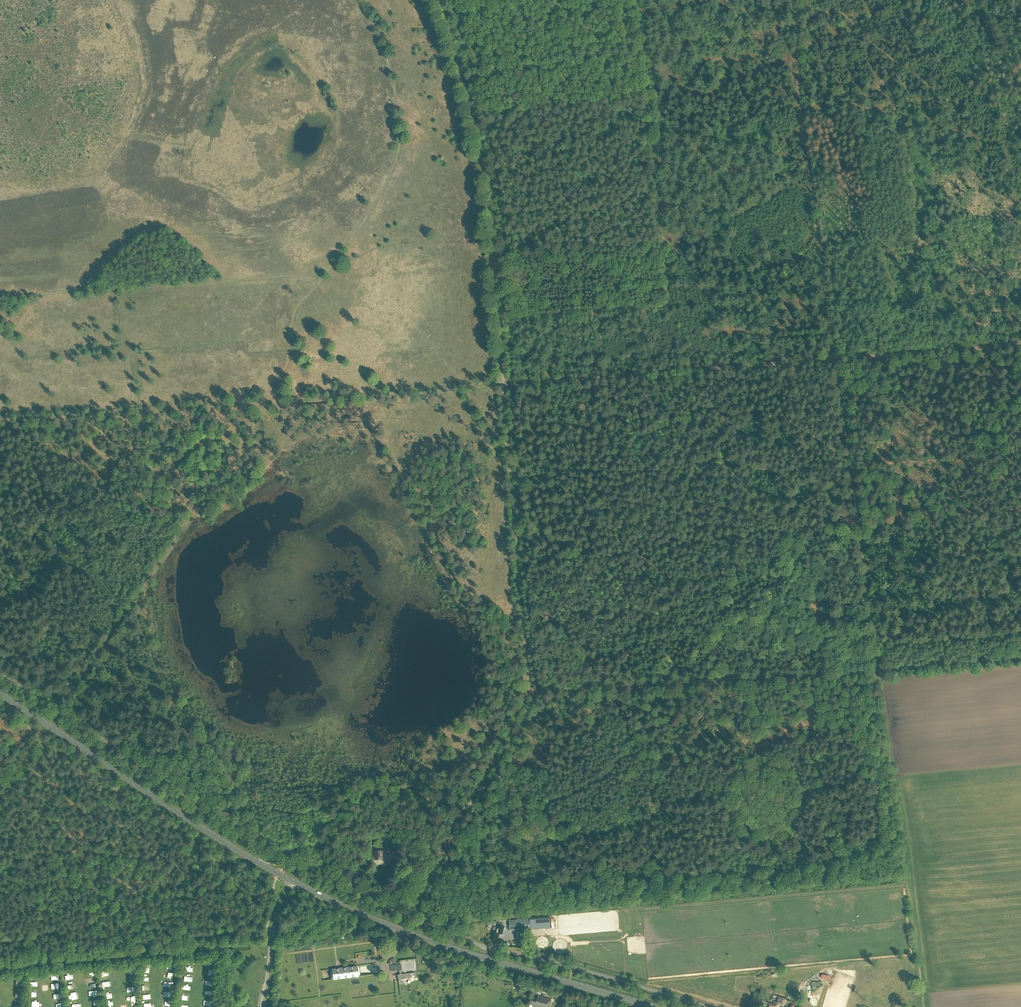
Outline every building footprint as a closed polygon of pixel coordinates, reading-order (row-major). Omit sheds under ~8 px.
[(374,851),(374,859),(382,859),(382,856),(382,854),(392,853),(392,847),(387,847),(387,850),(378,850),(378,851),(374,851)] [(551,928),(550,916),(531,917),(531,919),(531,929),(551,928)] [(531,919),(509,920),(510,931),(511,931),(531,929),(531,919)] [(490,940),(497,942),(500,934),(502,935),(505,927),(498,925),(496,932),(493,931),(490,940)] [(332,970),(333,979),(359,976),(357,966),(332,970)] [(542,996),(538,995),(537,998),(532,996),(530,1004),(533,1005),(533,1006),(535,1006),(539,1006),(542,996)] [(552,999),(542,996),(539,1006),(549,1006),(552,999)] [(751,1003),(759,1006),(761,1006),(762,1005),(765,1006),(779,1006),(780,1005),(783,1006),(784,1003),(785,1000),(786,998),(777,996),(776,1001),(775,1001),(774,1004),(768,1002),(767,1003),(763,1001),(762,1001),(753,997),(751,1003)]
